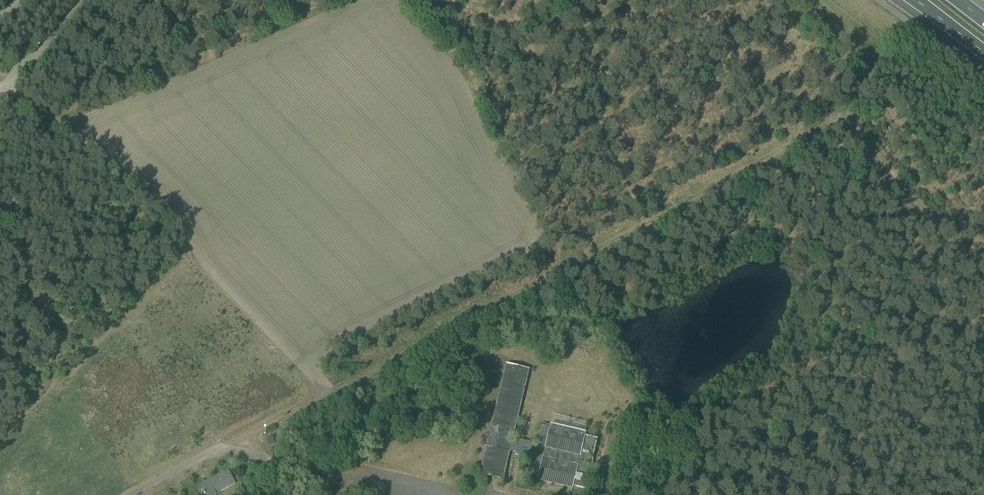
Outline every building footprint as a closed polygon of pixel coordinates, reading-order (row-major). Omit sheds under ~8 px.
[(485,446),(487,446),(480,473),(503,479),(509,450),(516,452),(515,454),(522,456),(523,453),(534,456),(530,475),(538,477),(538,480),(572,488),(573,485),(585,488),(590,469),(589,468),(591,458),(592,458),(597,438),(585,435),(585,433),(551,425),(550,427),(542,425),(537,445),(512,439),(529,369),(506,364),(490,432),(489,432),(485,446)] [(275,444),(272,436),(267,438),(269,446),(275,444)] [(201,485),(204,492),(204,494),(205,493),(206,494),(215,494),(216,494),(235,483),(230,474),(229,475),(226,471),(228,470),(201,485)]
